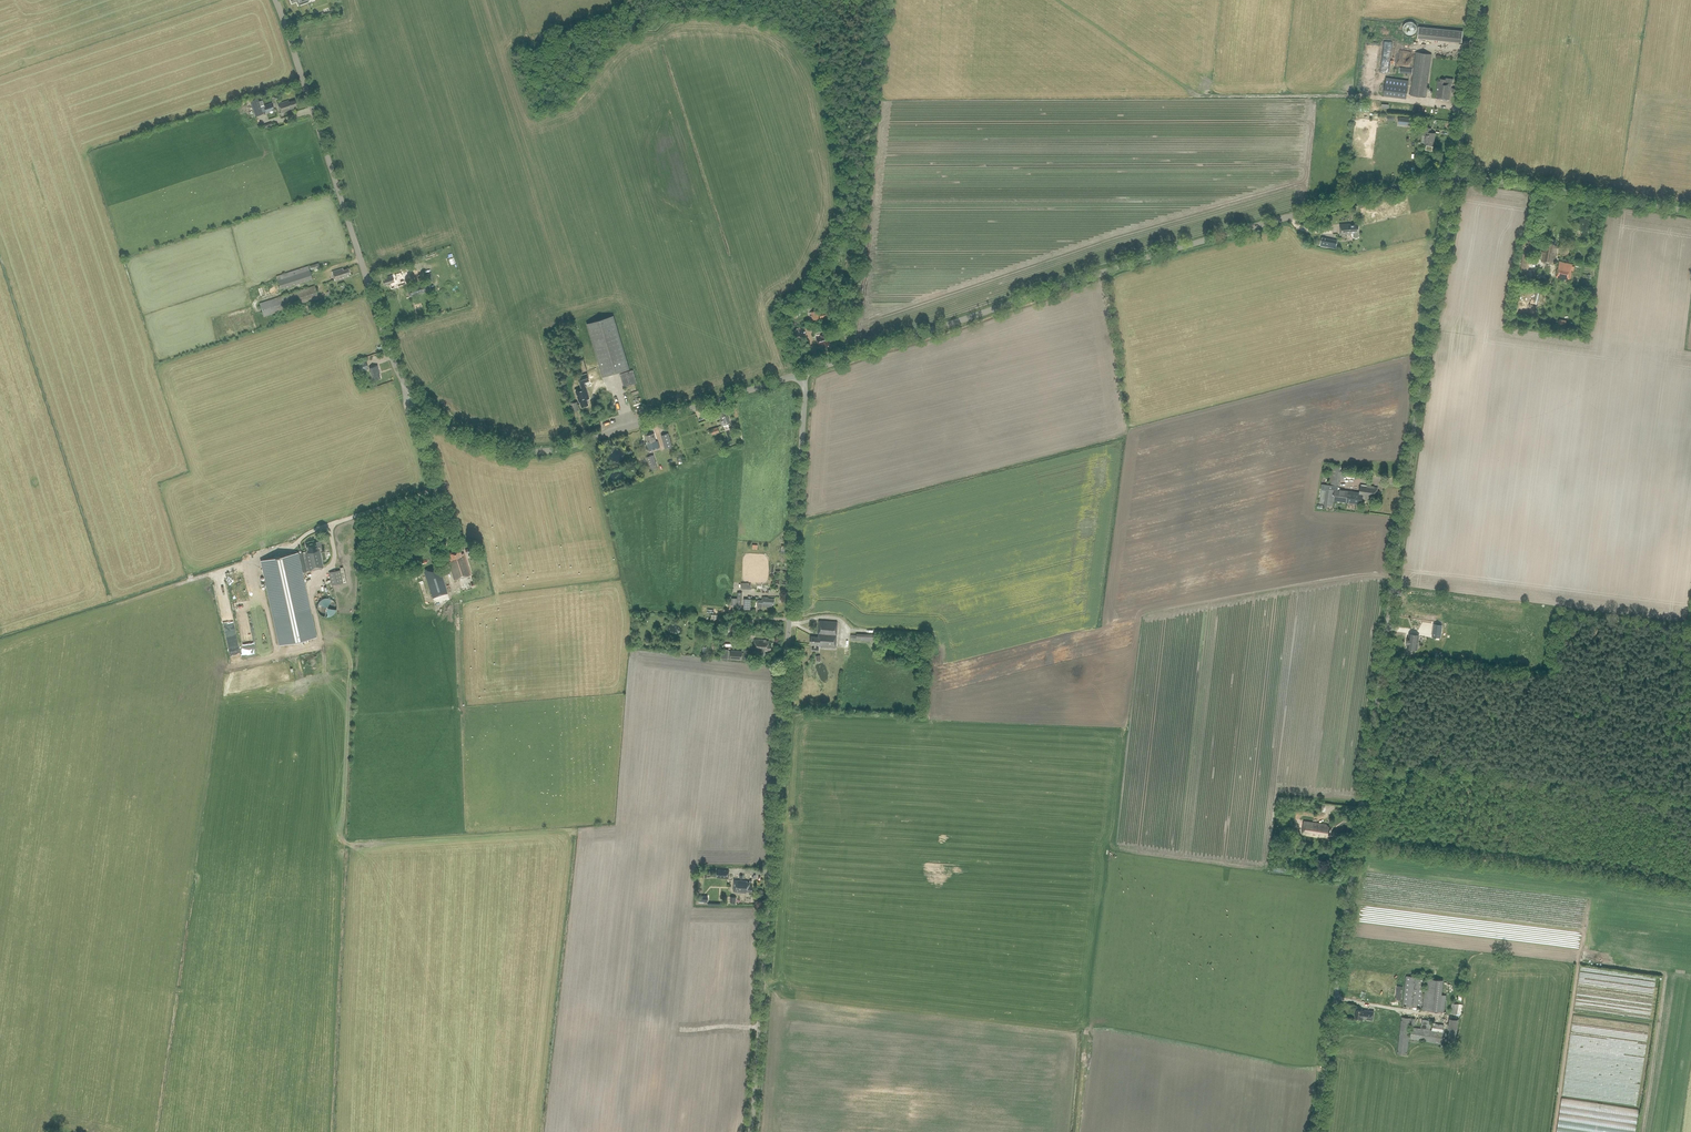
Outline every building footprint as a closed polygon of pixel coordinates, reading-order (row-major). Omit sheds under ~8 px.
[(1403,28),(1403,29),(1403,30),(1403,32),(1404,33),(1405,34),(1406,35),(1407,36),(1408,36),(1410,36),(1411,36),(1412,36),(1414,36),(1415,35),(1416,34),(1417,33),(1417,32),(1418,30),(1418,29),(1418,28),(1417,26),(1417,25),(1416,24),(1415,23),(1414,22),(1412,22),(1411,22),(1410,22),(1408,22),(1407,22),(1406,23),(1405,24),(1404,25),(1403,26),(1403,28)] [(1421,37),(1466,41),(1467,30),(1422,26),(1421,37)] [(1410,95),(1426,97),(1432,54),(1416,52),(1410,95)] [(1406,99),(1409,80),(1386,77),(1384,95),(1406,99)] [(1455,92),(1455,88),(1451,88),(1452,83),(1453,83),(1453,79),(1446,78),(1446,80),(1441,79),(1440,81),(1439,81),(1436,98),(1449,100),(1451,90),(1452,90),(1452,92),(1455,92)] [(250,101),(255,116),(264,113),(258,98),(250,101)] [(294,107),(297,106),(295,100),(289,102),(289,100),(278,104),(281,112),(294,108),(294,107)] [(272,103),(264,105),(266,111),(274,108),(272,103)] [(1415,125),(1416,118),(1399,117),(1399,123),(1415,125)] [(1434,138),(1435,133),(1430,132),(1431,128),(1425,127),(1424,134),(1426,135),(1425,143),(1425,144),(1427,144),(1427,145),(1426,145),(1426,150),(1432,151),(1433,146),(1432,146),(1433,145),(1433,144),(1434,138)] [(1359,236),(1358,232),(1359,232),(1358,224),(1350,225),(1350,224),(1340,224),(1341,235),(1351,234),(1351,233),(1353,233),(1354,237),(1355,238),(1357,238),(1359,236)] [(1323,239),(1322,239),(1320,245),(1336,249),(1337,242),(1326,240),(1326,239),(1323,238),(1323,239)] [(1556,248),(1557,243),(1555,243),(1556,240),(1551,239),(1550,242),(1545,241),(1544,246),(1541,261),(1554,264),(1556,248)] [(1520,275),(1528,276),(1530,254),(1523,254),(1520,275)] [(1570,281),(1573,265),(1560,262),(1557,278),(1570,281)] [(313,280),(308,266),(276,276),(281,290),(313,280)] [(405,271),(408,280),(420,277),(417,267),(405,271)] [(348,275),(350,274),(349,268),(344,270),(343,268),(333,272),(335,280),(348,276),(348,275)] [(391,284),(393,283),(394,283),(395,283),(402,281),(399,273),(387,277),(388,278),(382,280),(384,285),(387,285),(387,286),(392,284),(391,284)] [(424,283),(407,288),(410,297),(427,291),(424,283)] [(315,285),(260,303),(264,317),(319,299),(315,285)] [(819,313),(820,318),(831,316),(830,311),(828,311),(828,309),(822,310),(822,312),(819,313)] [(810,312),(812,320),(819,319),(817,310),(815,311),(815,310),(813,310),(813,311),(810,312)] [(602,377),(629,369),(613,316),(586,324),(602,377)] [(1567,328),(1569,320),(1562,318),(1560,325),(1567,328)] [(832,342),(829,333),(821,335),(821,336),(816,338),(819,345),(825,344),(826,347),(831,345),(830,343),(832,342)] [(581,373),(587,371),(584,360),(578,362),(581,373)] [(366,361),(358,364),(361,371),(369,369),(366,361)] [(374,380),(381,378),(379,374),(380,373),(378,365),(369,368),(374,380)] [(623,387),(636,383),(632,370),(619,374),(623,387)] [(589,399),(586,387),(585,387),(584,383),(589,381),(586,374),(578,376),(580,384),(581,384),(582,388),(575,390),(579,402),(580,402),(581,407),(588,405),(587,400),(589,399)] [(580,410),(577,402),(568,405),(571,413),(580,410)] [(586,412),(588,419),(595,417),(592,409),(586,412)] [(722,426),(729,423),(726,413),(724,413),(724,412),(719,413),(720,417),(719,418),(722,426)] [(711,435),(720,433),(718,427),(709,430),(711,435)] [(649,450),(659,447),(657,441),(655,441),(653,433),(645,435),(647,442),(645,442),(646,444),(647,444),(649,450)] [(665,448),(672,446),(668,433),(661,435),(665,448)] [(658,469),(654,455),(645,458),(648,467),(650,466),(652,470),(658,469)] [(1330,470),(1330,474),(1332,474),(1331,485),(1339,486),(1340,476),(1341,476),(1342,471),(1341,471),(1341,467),(1333,466),(1332,470),(1330,470)] [(1327,509),(1327,505),(1333,506),(1334,501),(1362,505),(1363,498),(1378,500),(1380,492),(1377,491),(1378,488),(1375,487),(1367,485),(1367,486),(1362,485),(1360,493),(1340,490),(1339,491),(1329,490),(1326,489),(1324,508),(1327,509)] [(324,550),(323,544),(321,544),(321,547),(317,548),(316,542),(306,544),(307,551),(262,561),(281,644),(315,637),(299,561),(300,561),(302,572),(323,567),(320,549),(322,549),(322,550),(324,550)] [(465,556),(464,553),(461,554),(460,549),(449,553),(450,558),(448,558),(455,580),(471,575),(465,556)] [(440,568),(425,573),(433,598),(448,593),(440,568)] [(332,585),(343,583),(340,570),(329,572),(332,585)] [(737,610),(742,610),(742,593),(737,592),(737,598),(729,598),(728,605),(737,605),(737,610)] [(762,608),(763,606),(772,607),(772,604),(774,604),(774,599),(769,598),(769,597),(763,597),(762,597),(762,600),(758,600),(758,608),(762,608)] [(1437,597),(1436,603),(1441,604),(1440,606),(1451,608),(1452,598),(1441,597),(1437,597)] [(1461,597),(1460,605),(1479,607),(1480,599),(1461,597)] [(318,605),(317,607),(317,608),(318,610),(318,612),(319,613),(320,615),(322,616),(323,616),(325,617),(327,617),(329,617),(330,616),(332,616),(333,615),(335,613),(335,612),(336,610),(336,608),(336,607),(336,605),(335,603),(334,602),(333,600),(332,599),(330,599),(329,598),(327,598),(325,598),(323,599),(322,599),(320,600),(319,602),(318,603),(318,605)] [(235,634),(237,633),(233,611),(225,613),(226,621),(229,621),(229,622),(225,623),(226,626),(230,625),(231,629),(233,629),(232,625),(233,625),(235,634)] [(816,648),(817,645),(818,645),(818,647),(835,648),(837,622),(820,621),(818,636),(811,636),(811,644),(815,645),(814,648),(812,648),(812,651),(818,651),(819,648),(816,648)] [(1434,624),(1432,636),(1439,638),(1441,625),(1434,624)] [(1407,644),(1409,645),(1408,645),(1408,647),(1408,648),(1417,649),(1419,636),(1410,634),(1409,638),(1408,638),(1407,644)] [(764,656),(764,651),(768,651),(768,650),(771,650),(771,645),(768,644),(769,641),(766,641),(766,639),(764,639),(764,640),(759,640),(755,640),(754,649),(754,650),(760,651),(759,655),(764,656)] [(742,651),(731,650),(730,659),(742,660),(742,651)] [(1333,828),(1332,827),(1332,826),(1328,826),(1328,824),(1304,821),(1302,835),(1331,839),(1331,837),(1333,837),(1334,832),(1331,831),(1332,830),(1333,828)] [(728,878),(729,870),(717,869),(717,878),(728,878)] [(734,891),(746,892),(746,891),(752,891),(752,886),(750,886),(750,882),(745,882),(745,881),(734,880),(734,891)] [(1403,1005),(1421,1008),(1425,978),(1406,976),(1403,1005)] [(1426,978),(1422,1010),(1444,1012),(1446,995),(1442,995),(1444,980),(1426,978)] [(1452,1003),(1450,1012),(1457,1014),(1459,1004),(1452,1003)] [(1365,1010),(1357,1009),(1355,1018),(1364,1019),(1373,1020),(1374,1011),(1365,1010)] [(1407,1055),(1411,1018),(1402,1017),(1398,1054),(1407,1055)] [(1453,1018),(1450,1042),(1458,1043),(1461,1019),(1453,1018)] [(1432,1030),(1412,1027),(1410,1039),(1441,1044),(1443,1032),(1444,1025),(1433,1023),(1432,1030)] [(1558,1131),(1637,1131),(1640,1108),(1562,1098),(1558,1131)]
